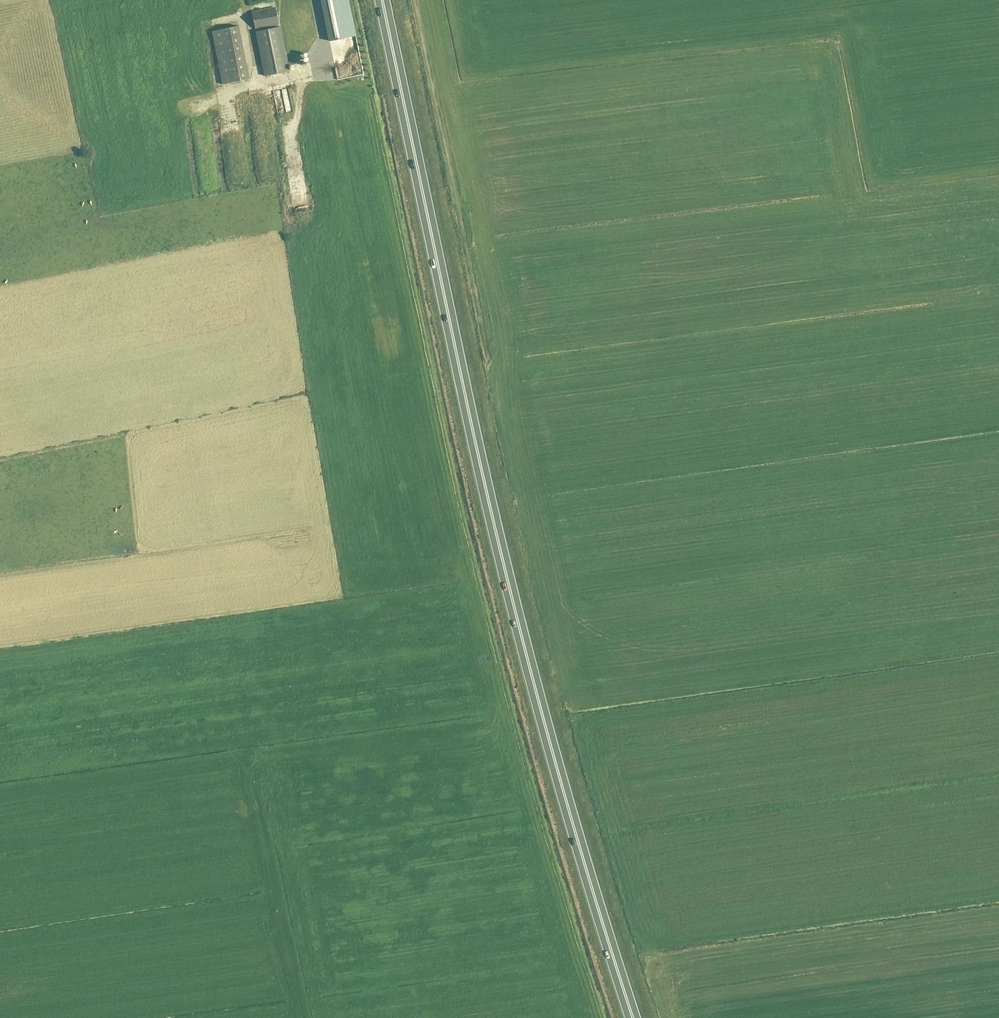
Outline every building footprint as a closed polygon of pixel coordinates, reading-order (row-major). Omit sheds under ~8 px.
[(324,20),(324,28),(310,29),(317,34),(321,29),(327,34),(327,39),(313,40),(320,45),(320,47),(313,56),(313,60),(355,58),(349,53),(346,57),(346,51),(348,48),(345,46),(340,47),(334,42),(334,32),(337,28),(331,23),(330,0),(320,1),(321,16),(320,17),(324,20)] [(278,24),(275,8),(252,13),(255,29),(278,24)] [(212,31),(222,85),(249,79),(238,26),(212,31)] [(265,76),(289,70),(280,27),(256,32),(265,76)]
